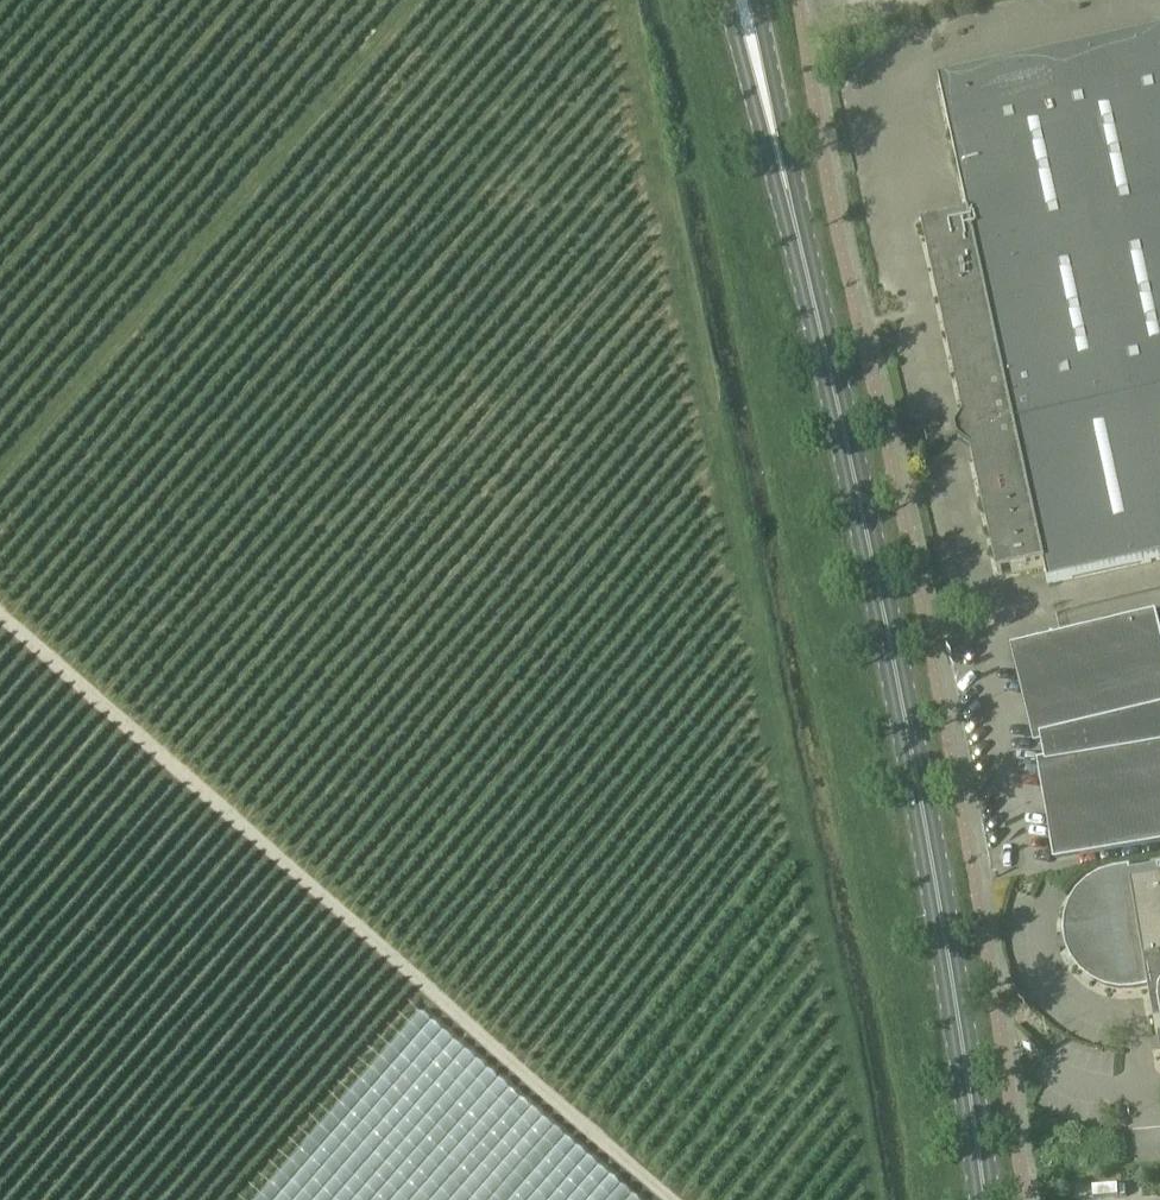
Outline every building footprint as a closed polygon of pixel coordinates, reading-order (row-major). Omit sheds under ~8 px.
[(1049,585),(1159,561),(1159,33),(940,81),(969,216),(922,226),(998,577),(1045,566),(1049,585)] [(1056,858),(1159,841),(1159,644),(1153,615),(1013,649),(1036,742),(1043,740),(1047,762),(1040,763),(1056,858)] [(1128,873),(1113,874),(1099,878),(1087,886),(1077,897),(1071,909),(1067,922),(1067,936),(1069,949),(1075,962),(1084,972),(1095,981),(1107,987),(1120,989),(1134,989),(1147,985),(1155,1033),(1159,1033),(1159,867),(1128,873)]
